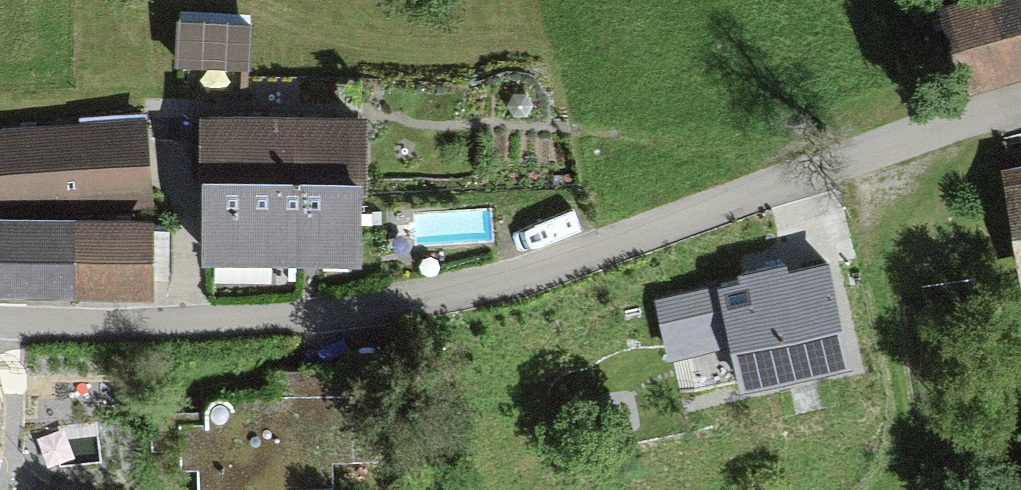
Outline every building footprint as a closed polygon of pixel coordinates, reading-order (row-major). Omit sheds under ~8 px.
[(1020,30),(1020,0),(938,0),(943,15),(956,11),(967,47),(1020,30)] [(260,21),(187,18),(185,72),(258,75),(260,21)] [(358,109),(201,111),(203,241),(360,239),(358,109)] [(138,118),(88,118),(88,132),(2,132),(2,143),(0,143),(0,180),(61,181),(61,197),(137,197),(138,118)] [(1011,173),(1020,231),(1020,171),(1011,173)] [(139,217),(0,219),(0,276),(140,274),(139,217)] [(752,365),(848,340),(826,258),(761,275),(754,250),(693,267),(695,276),(652,287),(659,316),(698,306),(695,295),(730,285),(752,365)] [(689,402),(744,388),(738,361),(682,375),(689,402)] [(354,442),(353,381),(274,382),(274,396),(232,396),(232,382),(209,382),(209,406),(180,406),(181,444),(204,444),(204,480),(275,479),(275,458),(332,458),(332,442),(354,442)]
